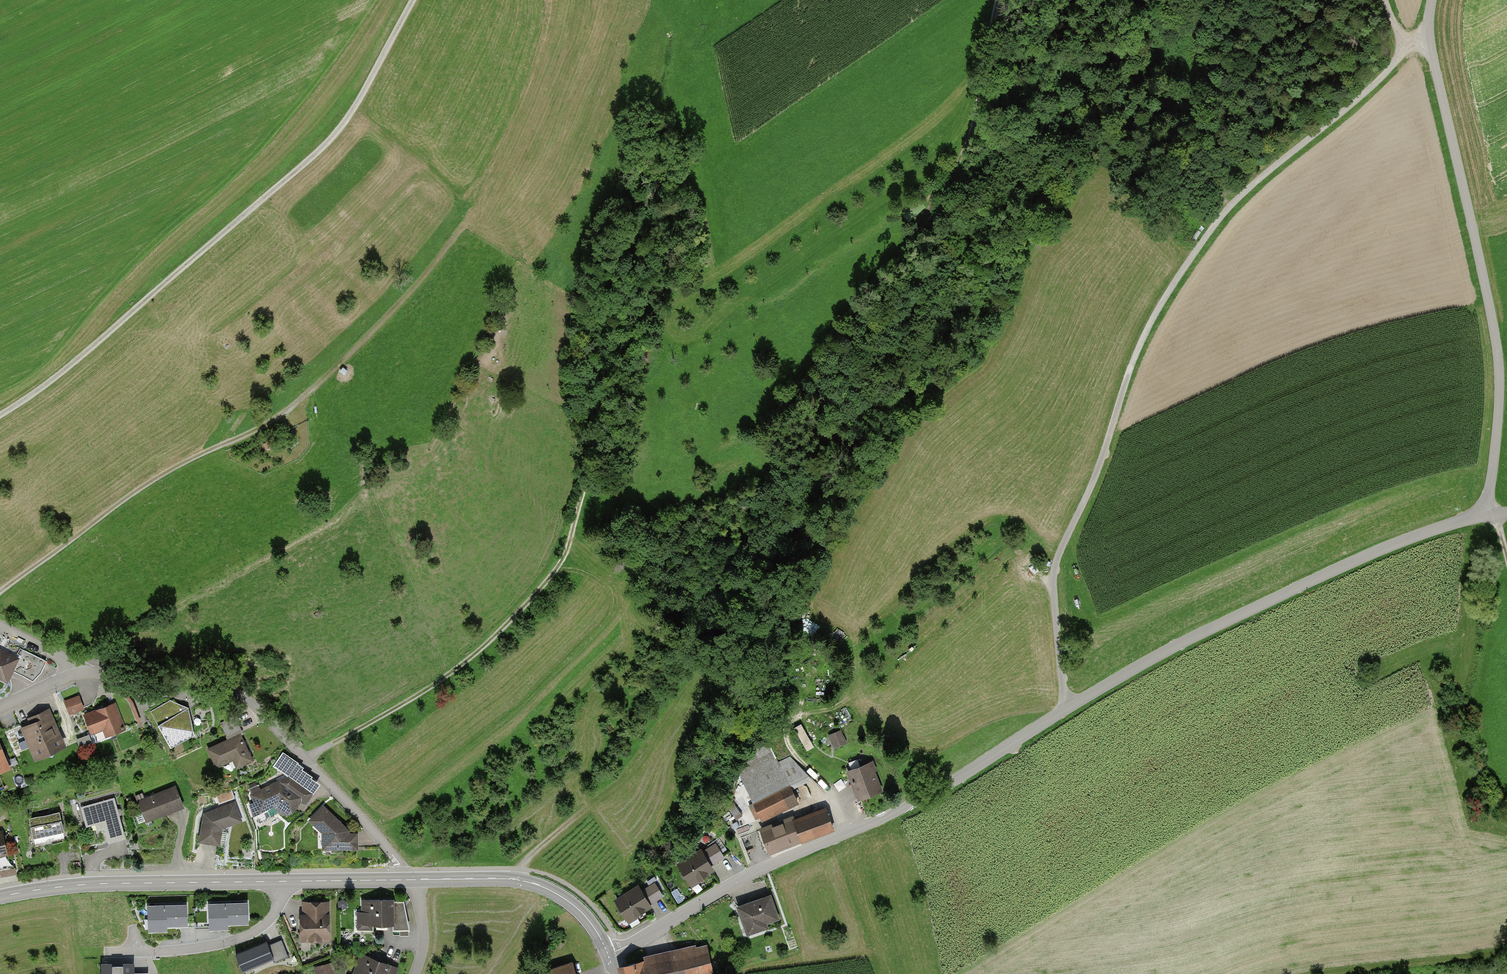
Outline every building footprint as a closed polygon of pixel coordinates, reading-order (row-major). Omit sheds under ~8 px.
[(0,650),(0,674),(8,678),(13,668),(35,679),(41,673),(47,661),(21,649),(17,658),(0,650)] [(78,696),(65,701),(70,713),(83,708),(78,696)] [(170,701),(152,713),(171,748),(194,737),(188,709),(170,701)] [(119,703),(86,715),(94,736),(110,730),(113,738),(130,732),(119,703)] [(35,758),(64,745),(48,711),(31,719),(33,723),(13,733),(21,750),(30,746),(35,758)] [(803,723),(796,726),(807,750),(814,747),(803,723)] [(18,769),(3,731),(0,732),(0,776),(18,769)] [(243,733),(210,749),(219,769),(236,760),(241,769),(257,761),(243,733)] [(757,819),(797,800),(790,787),(811,777),(790,757),(778,762),(774,754),(741,771),(756,801),(749,804),(757,819)] [(881,790),(870,762),(848,771),(858,795),(869,790),(871,794),(881,790)] [(248,795),(257,815),(278,806),(294,816),(305,801),(310,803),(318,790),(292,773),(262,787),(261,782),(250,786),(253,792),(248,795)] [(186,806),(179,786),(142,798),(149,819),(186,806)] [(114,843),(130,837),(116,798),(84,809),(90,824),(98,821),(101,829),(108,827),(114,843)] [(244,821),(236,801),(207,812),(203,841),(224,845),(226,828),(244,821)] [(741,813),(733,802),(727,807),(735,817),(741,813)] [(355,827),(326,805),(312,820),(327,834),(326,851),(365,850),(364,831),(355,832),(355,827)] [(833,827),(826,810),(795,822),(793,817),(761,829),(770,851),(833,827)] [(65,811),(33,818),(38,844),(71,837),(65,811)] [(0,834),(0,858),(15,854),(9,832),(0,834)] [(679,861),(695,885),(719,870),(715,864),(727,857),(715,838),(679,861)] [(645,885),(619,902),(632,923),(668,900),(657,882),(647,889),(645,885)] [(775,896),(740,908),(750,937),(772,929),(770,924),(783,919),(775,896)] [(364,911),(359,911),(360,932),(377,931),(377,926),(396,925),(396,931),(414,930),(413,899),(363,900),(364,911)] [(247,902),(148,905),(149,928),(167,927),(167,923),(216,921),(217,926),(228,925),(228,921),(248,920),(247,902)] [(302,915),(302,939),(328,939),(328,903),(310,903),(310,915),(302,915)] [(266,941),(236,953),(243,969),(271,958),(273,961),(287,956),(281,940),(268,946),(266,941)] [(707,948),(696,950),(694,943),(684,946),(685,953),(621,967),(623,973),(713,973),(707,948)] [(402,966),(362,953),(355,973),(399,973),(402,966)] [(317,967),(319,973),(334,973),(331,963),(317,967)] [(550,973),(575,973),(572,963),(549,970),(550,973)] [(102,965),(102,973),(132,973),(132,964),(102,965)]
